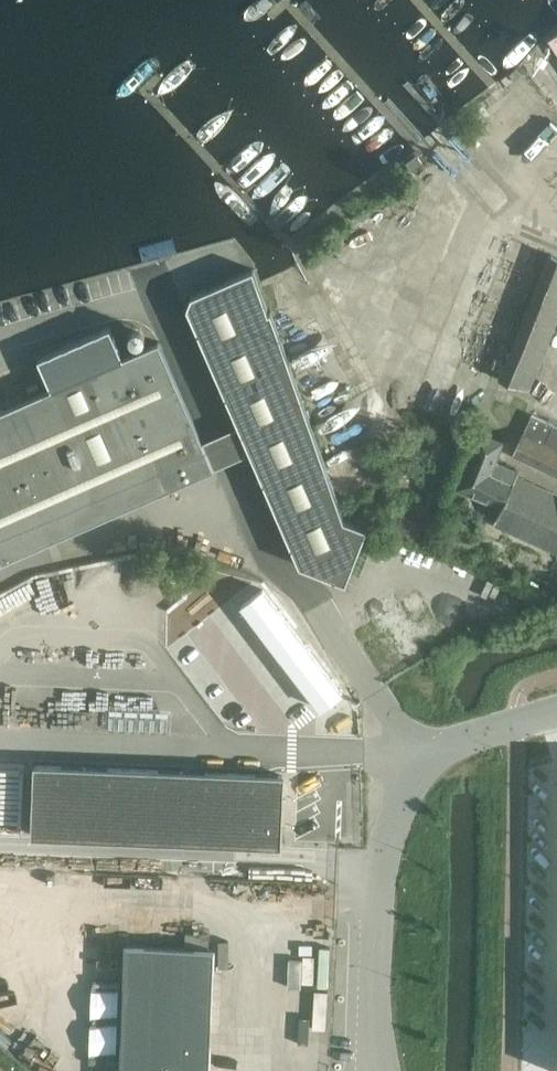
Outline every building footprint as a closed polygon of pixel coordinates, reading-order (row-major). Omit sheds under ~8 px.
[(549,38),(556,51),(556,33),(549,38)] [(501,380),(529,391),(556,318),(556,257),(550,254),(501,380)] [(191,295),(186,307),(299,565),(345,583),(366,527),(344,518),(274,309),(271,310),(259,282),(253,268),(191,295)] [(109,326),(38,358),(51,388),(111,362),(123,356),(109,326)] [(123,356),(111,362),(167,488),(213,468),(157,341),(123,356)] [(0,410),(0,561),(167,488),(111,362),(51,388),(24,400),(0,410)] [(514,456),(556,475),(556,426),(532,415),(514,456)] [(479,432),(456,487),(500,505),(514,474),(516,471),(494,461),(502,441),(479,432)] [(492,522),(556,551),(556,493),(514,474),(500,505),(492,522)] [(441,640),(414,589),(404,595),(400,588),(371,603),(377,614),(369,618),(380,639),(386,635),(401,662),(441,640)] [(341,691),(262,589),(241,605),(320,707),(341,691)] [(37,764),(34,832),(280,843),(283,775),(37,764)] [(214,949),(125,946),(119,1070),(208,1070),(214,949)]
